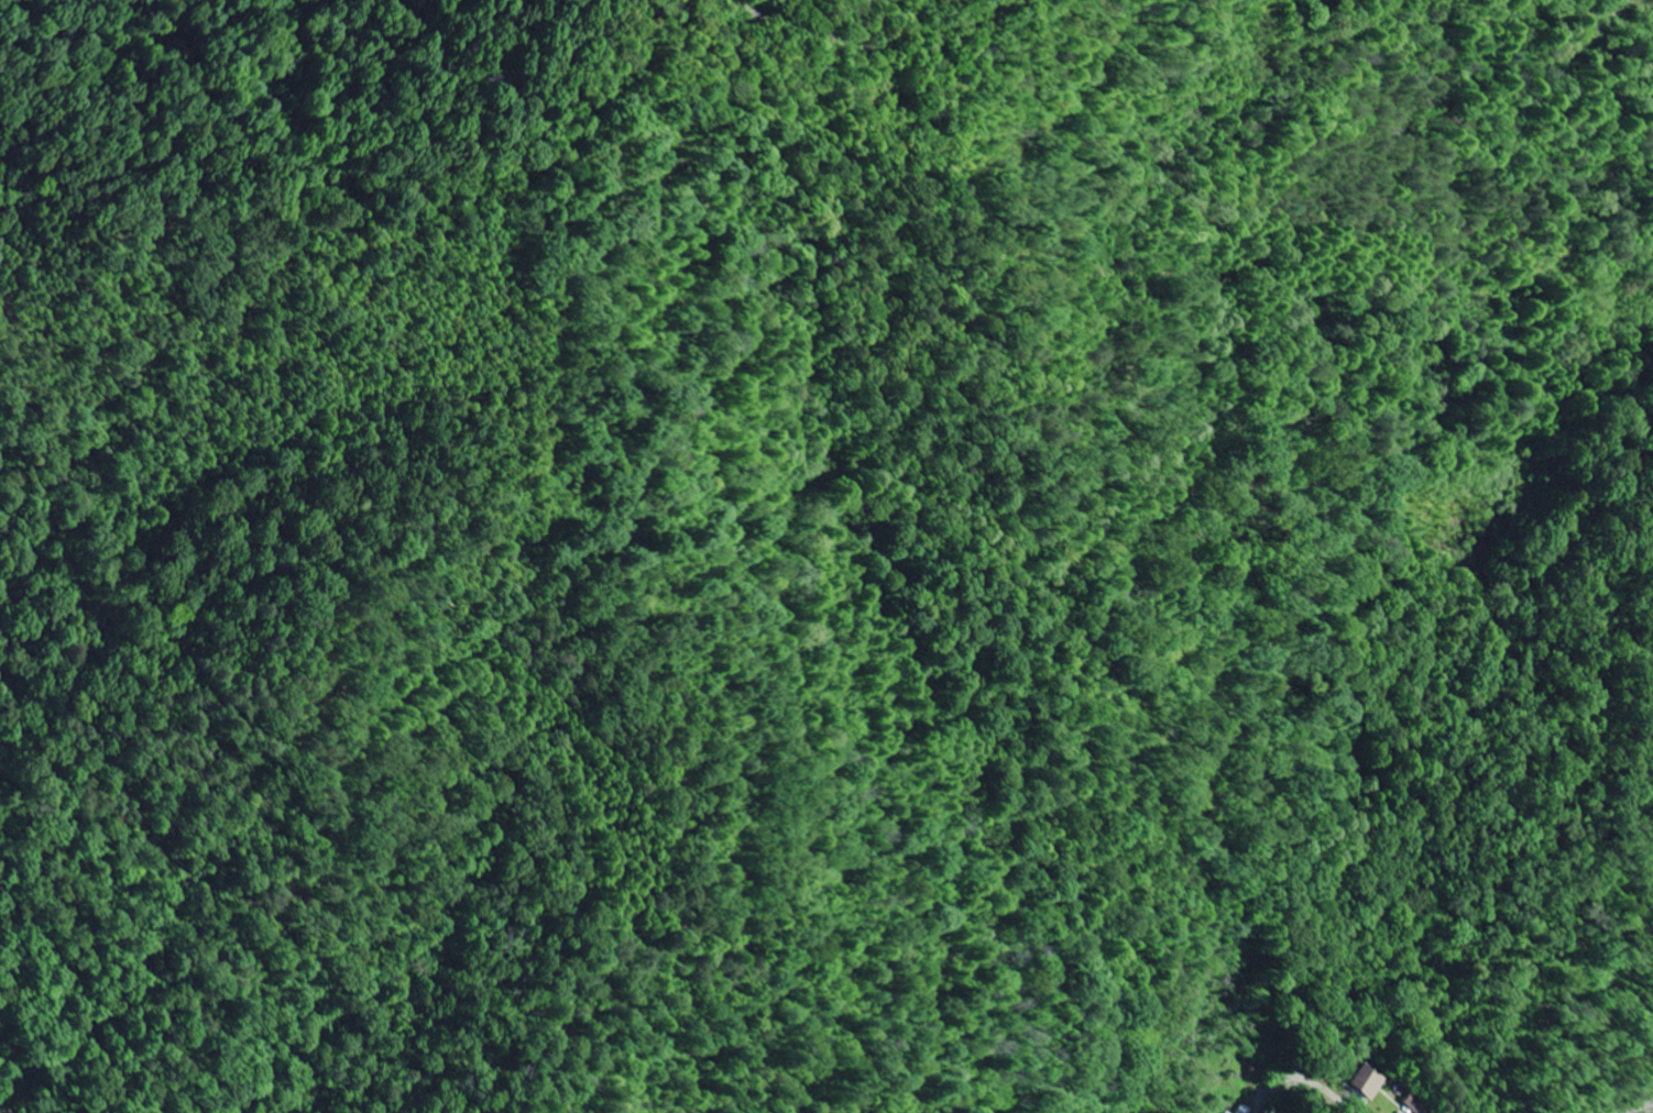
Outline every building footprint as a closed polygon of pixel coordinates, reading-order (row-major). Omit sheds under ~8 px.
[(1388,1080),(1367,1062),(1348,1085),(1368,1103),(1388,1080)] [(1413,1112),(1424,1112),(1428,1109),(1413,1094),(1403,1104),(1413,1112)]
